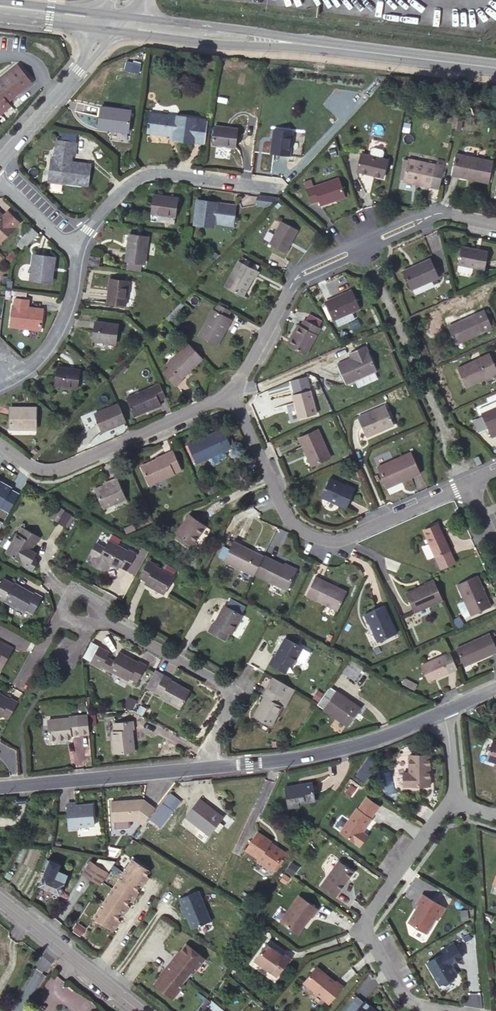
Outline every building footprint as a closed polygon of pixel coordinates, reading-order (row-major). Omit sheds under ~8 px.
[(7,101),(12,98),(31,82),(17,65),(0,80),(0,92),(7,101)] [(11,106),(7,101),(0,92),(0,115),(11,106)] [(130,112),(101,108),(99,128),(114,130),(115,129),(128,131),(130,112)] [(463,115),(455,114),(452,127),(460,129),(463,115)] [(178,118),(151,115),(148,132),(176,136),(175,140),(192,143),(195,119),(178,117),(178,118)] [(237,129),(216,125),(213,144),(235,147),(237,129)] [(292,132),(274,129),(271,154),(289,156),(292,132)] [(60,139),(76,140),(76,133),(61,132),(60,139)] [(51,161),(50,181),(87,185),(89,165),(72,163),(73,156),(74,156),(76,143),(58,141),(56,161),(51,161)] [(357,171),(368,174),(368,171),(374,173),(374,175),(383,177),(387,160),(361,154),(357,171)] [(481,182),(485,160),(455,154),(451,176),(481,182)] [(416,184),(431,187),(436,164),(407,159),(407,160),(403,180),(403,181),(412,183),(412,180),(417,181),(416,184)] [(431,187),(440,189),(446,161),(437,159),(436,164),(431,187)] [(490,184),(494,162),(485,160),(481,182),(490,184)] [(339,178),(306,189),(311,203),(319,200),(320,205),(345,196),(339,178)] [(178,198),(154,195),(152,214),(175,217),(178,198)] [(216,203),(198,201),(195,224),(206,226),(204,238),(209,238),(208,243),(223,246),(224,240),(231,241),(235,207),(216,204),(216,203)] [(0,214),(0,241),(1,242),(18,223),(8,213),(4,217),(0,214)] [(299,230),(283,220),(270,242),(286,252),(299,230)] [(26,246),(38,232),(30,226),(18,239),(26,246)] [(148,237),(129,234),(125,260),(128,261),(142,263),(144,263),(148,237)] [(490,252),(464,245),(460,263),(486,269),(490,252)] [(54,257),(34,255),(31,280),(50,283),(54,257)] [(99,258),(90,257),(89,265),(98,266),(99,258)] [(433,258),(406,269),(414,287),(441,276),(433,258)] [(142,263),(128,261),(127,267),(141,269),(142,263)] [(261,272),(241,261),(227,287),(244,296),(255,278),(257,280),(261,272)] [(129,280),(110,278),(107,304),(125,305),(129,280)] [(343,294),(333,299),(340,316),(360,307),(352,288),(343,292),(343,294)] [(13,306),(10,325),(41,329),(43,310),(29,308),(29,300),(16,299),(15,306),(13,306)] [(228,318),(232,311),(219,304),(215,310),(214,309),(198,336),(217,346),(232,320),(228,318)] [(474,314),(447,325),(456,343),(482,332),(474,314)] [(299,322),(291,335),(294,337),(289,344),(305,353),(320,326),(305,317),(301,323),(299,322)] [(118,325),(96,322),(93,340),(115,343),(118,325)] [(203,359),(188,343),(167,364),(169,367),(164,373),(176,386),(182,380),(181,379),(203,359)] [(366,346),(357,351),(359,355),(351,359),(338,364),(346,384),(377,371),(366,346)] [(495,371),(495,363),(492,353),(460,369),(469,388),(486,380),(485,377),(495,371)] [(80,370),(58,367),(55,384),(77,388),(80,370)] [(485,377),(486,380),(495,375),(495,371),(485,377)] [(159,400),(167,396),(161,382),(127,398),(136,416),(162,405),(159,400)] [(295,404),(299,419),(317,415),(311,391),(293,395),(295,404)] [(104,433),(128,422),(119,404),(96,415),(104,433)] [(386,405),(358,417),(366,437),(394,425),(386,405)] [(36,408),(10,408),(10,428),(36,429),(36,408)] [(492,410),(482,414),(493,438),(495,436),(495,408),(492,410)] [(197,464),(209,458),(208,455),(230,445),(223,429),(188,445),(197,464)] [(300,437),(307,453),(309,452),(315,464),(331,457),(319,429),(300,437)] [(208,455),(209,458),(232,448),(230,445),(208,455)] [(156,459),(140,466),(149,486),(182,471),(173,452),(166,455),(165,454),(156,458),(156,459)] [(413,452),(379,466),(388,488),(422,473),(413,452)] [(110,483),(104,485),(95,489),(103,509),(126,498),(117,477),(109,481),(110,483)] [(346,486),(330,478),(322,496),(346,508),(356,489),(347,484),(346,486)] [(0,481),(0,507),(9,512),(19,495),(10,490),(11,488),(0,481)] [(71,514),(64,511),(57,522),(64,526),(71,514)] [(205,526),(189,515),(177,534),(192,544),(205,526)] [(436,557),(436,556),(449,551),(450,550),(438,524),(424,530),(436,557)] [(40,537),(24,528),(19,535),(17,534),(6,553),(23,563),(30,549),(34,543),(36,545),(40,537)] [(111,535),(108,541),(117,546),(121,540),(111,535)] [(117,546),(108,541),(104,549),(99,557),(110,563),(118,568),(119,566),(128,570),(136,553),(129,549),(127,552),(117,546)] [(223,560),(253,575),(263,556),(233,541),(223,560)] [(99,557),(104,549),(95,544),(90,553),(94,555),(91,561),(92,564),(103,570),(107,569),(110,563),(99,557)] [(37,553),(30,549),(23,563),(24,566),(33,571),(38,562),(37,558),(34,557),(37,553)] [(449,551),(436,556),(439,563),(452,557),(449,551)] [(264,555),(255,575),(262,578),(271,559),(264,555)] [(271,559),(262,578),(287,591),(296,572),(284,565),(271,559)] [(156,564),(148,560),(140,576),(147,580),(146,583),(165,594),(174,577),(155,567),(156,564)] [(285,563),(284,565),(296,572),(298,568),(285,563)] [(347,591),(315,576),(307,594),(338,609),(347,591)] [(491,606),(477,576),(458,584),(472,614),(491,606)] [(6,600),(14,585),(4,579),(3,580),(0,581),(0,597),(6,600)] [(443,599),(434,580),(425,584),(426,585),(406,593),(414,612),(443,599)] [(34,595),(15,584),(14,585),(6,600),(5,601),(25,611),(26,609),(33,613),(43,596),(35,592),(34,595)] [(397,633),(384,605),(365,614),(369,623),(370,622),(379,641),(397,633)] [(242,615),(225,606),(215,624),(212,623),(208,630),(224,640),(229,632),(232,633),(242,615)] [(465,664),(476,659),(477,661),(495,653),(495,643),(492,634),(458,648),(465,664)] [(302,647),(285,638),(275,657),(273,655),(268,663),(285,673),(289,665),(292,666),(302,647)] [(0,644),(0,663),(4,665),(13,649),(6,644),(4,647),(0,644)] [(108,671),(109,669),(114,661),(106,657),(109,652),(99,646),(91,661),(101,667),(108,671)] [(451,652),(442,656),(449,672),(458,668),(451,652)] [(114,661),(109,669),(128,680),(130,677),(137,681),(147,665),(139,661),(137,663),(118,653),(114,661)] [(442,656),(421,665),(428,682),(449,672),(442,656)] [(362,670),(364,666),(351,659),(350,661),(362,670)] [(362,670),(350,661),(342,672),(354,680),(362,670)] [(164,674),(155,669),(146,687),(154,692),(155,690),(164,674)] [(172,678),(164,674),(155,690),(162,695),(161,697),(180,708),(189,692),(170,681),(172,678)] [(290,687),(272,677),(266,688),(283,697),(284,698),(290,687)] [(330,686),(317,704),(348,726),(361,708),(330,686)] [(295,689),(290,687),(284,698),(283,697),(279,704),(281,706),(284,708),(295,689)] [(283,697),(266,688),(262,696),(265,697),(254,716),(270,725),(281,706),(279,704),(283,697)] [(8,718),(18,701),(10,697),(9,700),(0,695),(0,715),(1,714),(8,718)] [(485,703),(476,707),(480,715),(489,712),(485,703)] [(79,734),(79,736),(89,735),(87,713),(78,714),(78,715),(79,734)] [(49,740),(71,738),(71,735),(79,734),(78,715),(69,716),(69,719),(47,721),(49,740)] [(112,731),(115,754),(133,752),(131,730),(134,729),(134,721),(114,723),(115,731),(112,731)] [(495,737),(488,756),(495,759),(495,738),(495,737)] [(429,756),(409,756),(409,774),(405,774),(406,787),(430,787),(429,756)] [(364,764),(358,773),(363,777),(369,768),(364,764)] [(314,785),(286,788),(288,809),(299,808),(299,805),(316,803),(314,785)] [(162,803),(168,808),(174,800),(176,797),(170,793),(162,803)] [(356,809),(339,832),(359,846),(366,835),(361,831),(371,819),(369,818),(378,805),(366,797),(357,809),(356,809)] [(112,801),(113,821),(137,820),(143,824),(155,808),(144,799),(112,801)] [(214,830),(220,822),(223,818),(199,799),(185,817),(209,836),(214,830)] [(174,800),(168,808),(173,811),(178,804),(174,800)] [(77,803),(68,804),(70,829),(79,828),(79,826),(96,825),(94,804),(83,805),(83,806),(81,806),(81,805),(77,806),(77,803)] [(173,811),(168,808),(162,803),(147,823),(156,830),(159,827),(160,828),(173,811)] [(224,825),(220,822),(214,830),(218,833),(224,825)] [(270,844),(256,834),(244,851),(257,860),(256,862),(271,873),(283,855),(275,849),(274,850),(272,849),(273,848),(269,845),(270,844)] [(44,874),(39,885),(59,894),(67,877),(54,872),(58,864),(47,859),(44,874)] [(147,877),(150,872),(133,860),(123,875),(141,887),(143,888),(147,881),(145,879),(147,877)] [(115,864),(99,861),(96,867),(108,875),(115,864)] [(338,862),(320,886),(335,897),(353,872),(338,862)] [(96,867),(92,864),(83,877),(99,888),(108,875),(96,867)] [(141,887),(123,875),(114,890),(131,901),(133,902),(138,895),(136,894),(138,891),(141,887)] [(114,890),(104,904),(121,916),(123,917),(128,910),(126,908),(128,906),(131,901),(114,890)] [(210,920),(197,890),(178,899),(181,906),(179,907),(183,916),(186,915),(192,929),(210,920)] [(419,901),(407,919),(426,931),(436,916),(437,917),(445,906),(423,891),(417,900),(419,901)] [(299,895),(280,924),(297,936),(311,916),(313,917),(318,909),(299,895)] [(121,916),(104,904),(94,918),(114,931),(118,924),(116,923),(118,920),(121,916)] [(193,973),(204,959),(187,944),(175,959),(175,958),(170,964),(186,977),(191,971),(193,973)] [(442,955),(426,964),(439,986),(441,985),(445,985),(453,981),(453,977),(456,976),(449,966),(461,958),(453,944),(441,952),(442,955)] [(274,951),(266,945),(255,961),(276,977),(289,959),(283,954),(281,956),(274,951)] [(186,977),(170,964),(165,970),(166,971),(154,985),(172,999),(184,985),(182,983),(186,977)] [(323,974),(316,968),(303,983),(328,1004),(342,987),(335,982),(335,983),(327,976),(326,978),(323,975),(323,974)] [(357,1010),(375,1010),(372,1009),(373,1008),(365,1001),(357,1010)] [(197,1010),(220,1010),(209,1002),(206,1006),(203,1003),(197,1010)]
